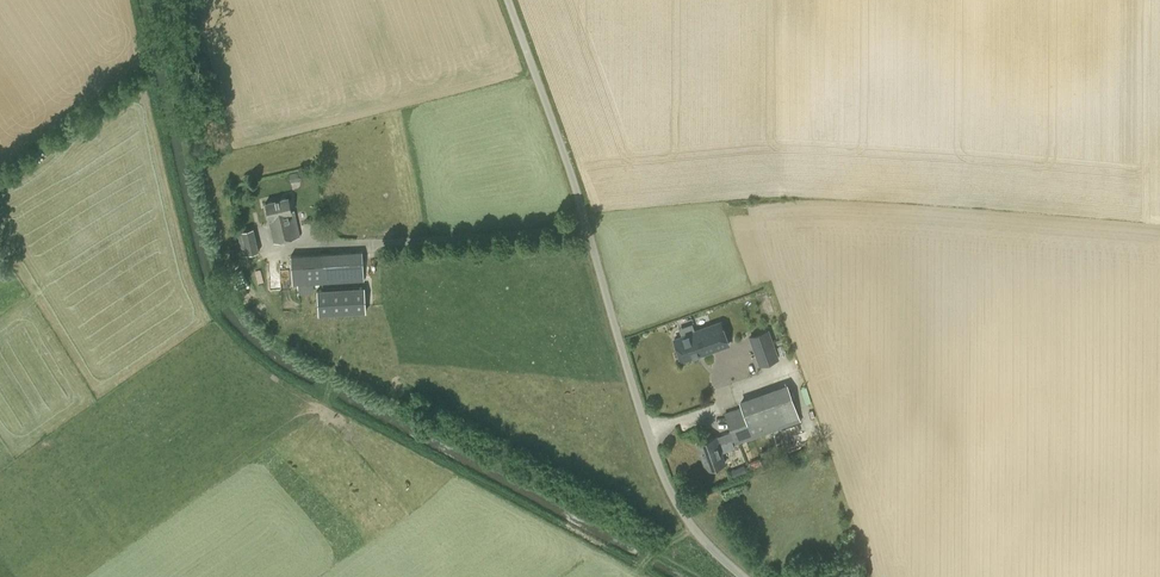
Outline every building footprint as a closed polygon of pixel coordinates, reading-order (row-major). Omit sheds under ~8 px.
[(292,211),(289,197),(265,202),(269,220),(274,242),(299,236),(294,211),(292,211)] [(255,229),(254,229),(238,233),(243,255),(260,251),(255,229)] [(323,282),(363,280),(361,252),(289,255),(290,284),(323,282)] [(365,311),(364,287),(317,289),(318,313),(365,311)] [(728,344),(720,322),(696,330),(696,331),(674,339),(682,360),(704,352),(704,353),(728,344)] [(768,331),(750,337),(755,351),(773,345),(768,331)] [(773,345),(755,351),(760,365),(778,359),(773,345)] [(706,469),(726,463),(719,445),(735,439),(736,443),(753,437),(743,407),(726,413),(732,432),(717,437),(716,436),(697,443),(706,469)] [(741,475),(747,472),(744,466),(738,468),(741,475)]
